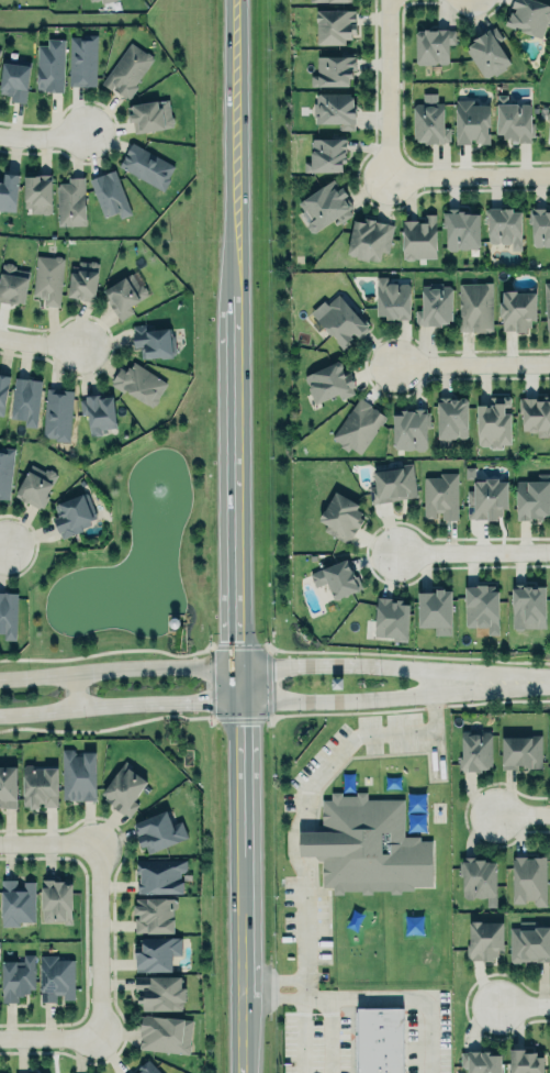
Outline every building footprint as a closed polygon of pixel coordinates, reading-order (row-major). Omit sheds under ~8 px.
[(515,26),(515,24),(521,26),(520,29),(540,36),(546,21),(549,22),(549,5),(548,4),(548,2),(541,0),(512,0),(510,5),(515,7),(514,10),(510,9),(508,16),(507,16),(505,23),(515,26)] [(316,44),(345,44),(345,36),(355,36),(355,10),(316,10),(316,44)] [(415,32),(418,29),(423,29),(424,30),(424,27),(431,27),(431,29),(437,29),(437,27),(448,26),(448,29),(454,29),(454,43),(448,43),(448,60),(446,63),(417,64),(416,62),(415,32)] [(497,42),(502,39),(495,27),(464,46),(484,80),(511,64),(497,42)] [(68,85),(96,86),(97,34),(82,33),(82,36),(69,36),(68,85)] [(36,44),(47,44),(47,37),(64,38),(63,90),(35,90),(36,44)] [(101,81),(130,42),(144,52),(146,51),(149,54),(150,56),(151,57),(133,85),(135,86),(127,97),(125,95),(124,96),(111,87),(110,88),(101,81)] [(316,74),(316,55),(356,55),(356,69),(352,69),(352,76),(348,76),(348,85),(311,85),(311,74),(316,74)] [(4,92),(0,91),(0,74),(2,60),(3,59),(3,57),(30,60),(25,102),(9,100),(9,96),(4,95),(4,92)] [(354,93),(315,93),(314,123),(340,123),(340,130),(354,130),(354,93)] [(529,104),(527,102),(520,102),(518,104),(516,101),(506,102),(506,93),(496,93),(496,132),(503,132),(503,137),(508,137),(508,139),(517,139),(517,142),(530,141),(530,136),(534,136),(534,122),(530,122),(529,104)] [(126,104),(127,111),(125,111),(127,121),(131,120),(133,132),(171,125),(171,123),(172,121),(172,117),(170,115),(167,98),(157,100),(156,98),(131,103),(131,104),(126,104)] [(456,99),(472,98),(472,103),(489,103),(489,124),(487,124),(487,131),(490,131),(490,143),(480,143),(480,141),(475,141),(474,137),(470,137),(470,142),(457,142),(456,99)] [(413,106),(416,102),(423,102),(423,100),(436,99),(436,102),(442,102),(442,126),(449,126),(449,142),(424,142),(424,140),(416,140),(416,137),(413,137),(413,106)] [(310,161),(304,161),(304,170),(341,169),(341,161),(345,161),(345,137),(344,134),(330,134),(330,137),(313,137),(310,140),(310,161)] [(117,165),(162,190),(169,178),(168,177),(175,165),(132,140),(117,165)] [(88,178),(113,168),(131,212),(119,217),(116,211),(103,217),(88,178)] [(19,175),(3,173),(2,182),(0,182),(0,210),(14,212),(19,175)] [(23,175),(23,207),(30,207),(30,212),(41,212),(42,213),(47,213),(48,212),(50,212),(50,173),(40,173),(41,178),(38,178),(38,174),(34,174),(34,175),(23,175)] [(57,226),(86,225),(84,177),(67,177),(67,182),(55,183),(57,226)] [(351,214),(339,222),(336,217),(315,231),(310,231),(305,225),(306,221),(311,219),(304,208),(302,209),(298,201),(333,177),(338,187),(341,185),(347,193),(345,195),(352,206),(348,209),(351,214)] [(479,244),(479,212),(476,212),(476,211),(467,211),(467,209),(457,209),(457,207),(445,207),(445,211),(441,211),(441,224),(446,224),(445,246),(449,250),(454,250),(458,246),(459,246),(461,247),(467,247),(470,246),(475,246),(479,244)] [(521,250),(521,208),(487,209),(488,244),(511,243),(511,250),(521,250)] [(531,210),(531,246),(549,246),(549,210),(531,210)] [(402,220),(417,219),(417,221),(424,221),(424,212),(435,212),(435,256),(414,256),(412,258),(406,258),(404,256),(402,256),(402,220)] [(373,220),(393,224),(388,252),(381,250),(379,258),(377,258),(377,259),(367,257),(367,259),(355,257),(355,254),(353,255),(349,254),(348,253),(346,252),(353,219),(363,221),(364,217),(374,219),(373,220)] [(43,305),(60,306),(62,257),(35,255),(33,297),(43,297),(43,305)] [(70,264),(66,296),(75,297),(74,299),(94,302),(99,261),(96,261),(93,258),(89,258),(88,259),(77,258),(76,264),(70,264)] [(23,305),(29,269),(1,264),(0,271),(0,301),(23,305)] [(120,319),(133,311),(130,306),(147,294),(146,292),(146,289),(144,286),(142,286),(141,284),(138,285),(130,272),(103,289),(106,294),(104,295),(120,319)] [(374,275),(386,275),(386,283),(406,283),(408,285),(409,319),(384,319),(384,314),(375,316),(374,275)] [(458,330),(459,283),(483,283),(483,281),(491,281),(492,331),(473,331),(473,329),(458,330)] [(421,309),(415,310),(415,325),(452,324),(451,284),(421,285),(421,309)] [(505,289),(516,289),(516,290),(536,290),(536,319),(534,319),(530,319),(530,325),(525,325),(526,330),(515,330),(515,329),(502,329),(502,328),(501,328),(501,327),(502,327),(502,314),(498,314),(498,300),(502,300),(502,297),(498,297),(498,292),(502,292),(502,289),(505,289)] [(325,303),(337,292),(357,314),(358,312),(368,322),(366,324),(368,328),(358,336),(352,331),(349,333),(351,336),(348,340),(349,341),(348,342),(350,343),(344,350),(335,340),(337,338),(332,332),(330,333),(316,318),(318,316),(319,311),(322,313),(328,307),(325,303)] [(171,356),(171,354),(173,353),(175,351),(172,334),(169,334),(168,327),(146,329),(146,323),(132,324),(133,331),(132,331),(133,346),(139,345),(141,357),(158,355),(160,357),(171,356)] [(304,373),(336,358),(340,359),(343,365),(343,368),(345,372),(349,369),(357,386),(353,387),(356,392),(338,400),(336,396),(314,406),(302,377),(304,373)] [(167,384),(133,361),(126,371),(120,367),(110,382),(151,408),(167,384)] [(0,375),(0,415),(4,416),(8,376),(0,375)] [(36,428),(41,380),(14,377),(10,418),(24,419),(23,426),(36,428)] [(45,387),(56,387),(56,391),(59,391),(59,388),(72,389),(68,441),(54,440),(54,436),(42,436),(45,387)] [(82,394),(100,391),(100,392),(112,391),(116,428),(102,430),(102,435),(88,438),(85,416),(79,417),(77,398),(83,397),(82,394)] [(540,394),(549,394),(549,433),(548,433),(548,435),(537,435),(537,432),(529,432),(527,430),(521,430),(521,412),(518,412),(518,396),(538,396),(538,398),(540,398),(540,394)] [(476,443),(476,402),(486,402),(486,405),(490,405),(489,395),(508,395),(509,396),(510,403),(508,405),(503,405),(504,412),(509,411),(510,443),(501,443),(501,447),(489,447),(489,443),(487,445),(480,445),(479,443),(476,443)] [(359,396),(330,436),(340,443),(339,445),(346,451),(349,446),(359,453),(375,429),(374,429),(379,423),(380,424),(386,416),(377,409),(378,409),(359,396)] [(468,398),(437,397),(436,437),(467,438),(468,398)] [(393,410),(392,449),(427,450),(428,411),(393,410)] [(9,498),(0,497),(0,445),(14,447),(9,498)] [(13,496),(31,463),(43,469),(45,466),(48,468),(49,467),(55,469),(55,472),(58,474),(48,494),(50,495),(44,508),(40,506),(38,509),(13,496)] [(368,486),(370,504),(392,500),(392,499),(416,496),(412,463),(372,468),(374,485),(368,486)] [(457,519),(457,472),(439,472),(439,477),(423,477),(422,517),(439,517),(439,519),(457,519)] [(549,473),(549,513),(542,513),(542,519),(536,519),(536,516),(530,516),(530,519),(516,519),(516,479),(537,479),(537,473),(549,473)] [(467,490),(466,519),(500,519),(500,509),(507,509),(508,480),(473,479),(473,490),(467,490)] [(87,490),(57,502),(58,502),(54,505),(56,510),(55,510),(57,516),(53,518),(58,532),(59,532),(61,538),(82,530),(81,527),(90,523),(89,520),(97,517),(96,515),(97,515),(87,490)] [(335,490),(357,504),(355,508),(361,511),(359,516),(362,519),(359,526),(357,526),(347,543),(324,529),(327,523),(318,518),(335,490)] [(310,573),(346,557),(350,568),(351,567),(355,576),(356,575),(360,586),(337,596),(336,598),(333,597),(332,596),(332,594),(332,593),(319,597),(310,573)] [(510,583),(510,628),(546,628),(545,585),(538,585),(538,587),(532,587),(532,583),(510,583)] [(464,585),(464,627),(487,627),(487,635),(498,635),(497,585),(464,585)] [(418,591),(418,626),(451,626),(451,589),(444,589),(444,587),(436,587),(436,591),(418,591)] [(3,632),(0,632),(0,591),(3,591),(3,590),(7,590),(7,591),(16,593),(15,640),(3,639),(3,632)] [(377,596),(373,634),(406,637),(408,604),(403,604),(403,599),(396,598),(396,601),(393,601),(393,599),(391,599),(391,597),(377,596)] [(461,730),(461,771),(491,771),(491,730),(461,730)] [(501,736),(501,769),(542,768),(541,736),(501,736)] [(61,749),(72,749),(76,752),(92,751),(94,752),(97,754),(97,756),(96,759),(96,799),(60,799),(61,749)] [(23,766),(23,804),(31,804),(31,808),(40,808),(40,803),(43,803),(43,807),(57,806),(57,767),(35,767),(32,764),(26,763),(23,766)] [(130,816),(138,803),(134,800),(148,779),(122,763),(100,796),(130,816)] [(2,806),(2,808),(16,807),(16,765),(0,765),(0,806),(2,806)] [(321,799),(321,887),(430,883),(430,842),(403,841),(403,796),(321,799)] [(133,823),(166,809),(172,823),(181,820),(188,837),(148,853),(145,845),(142,847),(137,836),(138,836),(133,823)] [(512,854),(547,854),(547,906),(536,906),(532,903),(532,899),(525,899),(525,901),(513,903),(512,854)] [(134,858),(188,858),(188,866),(193,866),(193,874),(181,874),(181,878),(186,878),(186,894),(135,894),(135,876),(137,876),(137,874),(134,874),(134,858)] [(496,859),(462,859),(461,898),(486,898),(486,906),(495,906),(496,859)] [(41,877),(57,877),(57,880),(72,880),(74,925),(61,925),(61,921),(41,922),(40,885),(41,885),(41,877)] [(1,878),(16,878),(16,889),(23,889),(23,881),(34,881),(34,921),(19,921),(19,926),(1,926),(1,878)] [(136,897),(173,897),(177,899),(177,906),(175,908),(173,908),(173,918),(173,932),(147,932),(147,931),(135,931),(135,917),(138,917),(138,914),(134,914),(134,905),(136,905),(136,897)] [(507,964),(549,962),(549,921),(534,917),(516,917),(507,923),(507,964)] [(503,949),(502,921),(468,921),(469,961),(495,960),(495,949),(503,949)] [(172,970),(172,955),(181,955),(181,937),(141,937),(141,945),(134,945),(135,971),(172,970)] [(2,1002),(18,1002),(18,995),(22,995),(24,995),(24,993),(30,993),(30,988),(34,988),(34,972),(35,972),(35,965),(34,965),(34,953),(23,953),(23,960),(16,961),(16,960),(2,960),(2,989),(2,1002)] [(41,955),(57,955),(57,959),(74,959),(74,999),(63,999),(63,994),(56,994),(56,1002),(41,1002),(41,955)] [(134,975),(181,975),(181,986),(186,986),(186,1002),(182,1002),(182,1007),(180,1009),(173,1009),(173,1010),(143,1010),(143,1003),(138,1003),(138,991),(134,991),(134,975)] [(352,1072),(397,1072),(396,1013),(351,1014),(352,1072)] [(141,1015),(137,1048),(160,1052),(190,1054),(191,1037),(192,1019),(169,1017),(141,1015)] [(543,1055),(543,1072),(509,1072),(508,1048),(524,1048),(524,1052),(536,1052),(536,1057),(543,1055)] [(500,1054),(500,1072),(467,1072),(467,1066),(461,1066),(461,1051),(491,1051),(491,1054),(500,1054)] [(148,1059),(162,1072),(138,1072),(141,1070),(138,1068),(148,1059)]
